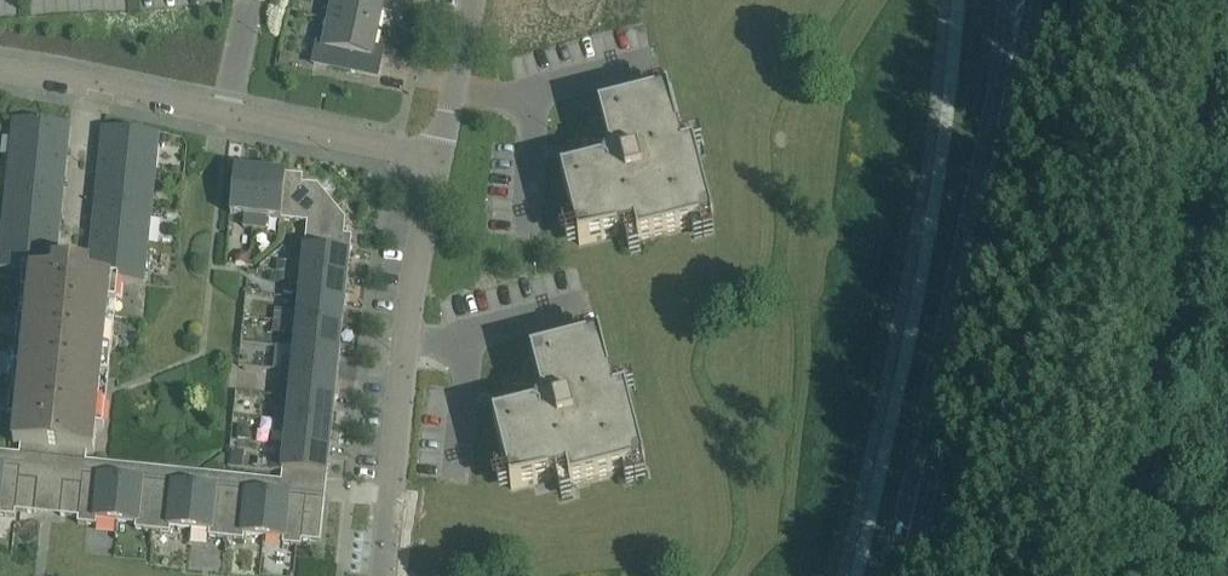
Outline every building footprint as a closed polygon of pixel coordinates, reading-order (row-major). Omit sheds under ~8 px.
[(331,20),(377,30),(381,11),(391,13),(393,0),(335,0),(331,20)] [(298,13),(300,3),(289,1),(288,11),(298,13)] [(377,30),(331,20),(325,47),(317,45),(313,64),(379,78),(379,75),(378,74),(383,51),(373,49),(377,30)] [(291,55),(281,53),(278,64),(289,67),(291,55)] [(599,112),(607,145),(581,145),(581,146),(584,146),(584,170),(562,176),(579,242),(578,243),(579,245),(635,230),(638,242),(713,222),(694,148),(683,150),(668,94),(665,95),(666,95),(599,112)] [(24,271),(118,280),(144,283),(146,265),(140,264),(144,225),(150,225),(153,191),(147,190),(149,171),(151,151),(157,152),(159,133),(102,127),(102,130),(105,130),(104,144),(101,143),(96,188),(99,188),(98,203),(96,217),(93,217),(89,262),(95,262),(95,267),(49,262),(49,258),(56,258),(60,214),(58,213),(61,184),(63,185),(68,140),(65,140),(67,126),(69,127),(70,124),(13,118),(11,137),(17,138),(13,177),(7,176),(4,211),(10,211),(6,250),(0,250),(0,268),(24,271)] [(243,227),(254,228),(260,171),(235,169),(230,215),(244,216),(243,227)] [(260,171),(254,228),(266,229),(267,218),(280,220),(285,174),(260,171)] [(285,174),(280,220),(307,222),(331,202),(318,185),(302,183),(302,176),(285,174)] [(331,202),(307,222),(304,249),(349,254),(351,236),(344,235),(345,219),(331,202)] [(349,254),(304,249),(303,262),(292,261),(291,273),(347,278),(349,254)] [(235,265),(248,267),(249,254),(242,253),(236,258),(235,265)] [(290,272),(291,263),(276,261),(276,271),(290,272)] [(21,454),(15,511),(78,517),(84,460),(85,460),(86,452),(93,453),(96,428),(103,428),(106,405),(98,404),(101,375),(108,376),(113,331),(106,330),(109,301),(116,302),(118,280),(24,271),(21,292),(29,293),(26,322),(18,321),(14,366),(21,367),(18,396),(11,395),(9,419),(16,420),(13,444),(20,445),(19,454),(21,454)] [(347,278),(291,273),(290,284),(300,286),(299,298),(344,303),(347,278)] [(344,303),(299,298),(298,311),(287,310),(286,322),(342,328),(344,303)] [(275,309),(273,321),(286,322),(287,310),(275,309)] [(273,321),(272,332),(285,334),(286,322),(273,321)] [(342,328),(286,322),(285,334),(295,335),(294,348),(339,352),(342,328)] [(531,357),(537,379),(539,389),(513,389),(513,390),(516,390),(516,414),(494,420),(511,487),(510,487),(511,489),(567,475),(570,486),(645,467),(626,392),(615,395),(600,338),(598,339),(598,340),(531,357)] [(339,352),(294,348),(293,360),(282,359),(281,371),(337,377),(339,352)] [(337,377),(281,371),(280,383),(290,384),(289,397),(334,401),(337,377)] [(334,401),(289,397),(288,409),(277,408),(276,420),(332,426),(334,401)] [(332,426),(276,420),(275,432),(285,433),(284,446),(329,450),(332,426)] [(271,470),(282,472),(309,474),(327,476),(329,450),(284,446),(283,458),(272,457),(271,470)] [(244,451),(231,450),(229,466),(242,467),(244,451)] [(15,517),(15,511),(21,454),(19,454),(0,452),(0,515),(15,517)] [(84,460),(78,517),(77,523),(96,525),(96,519),(136,523),(135,529),(170,533),(170,527),(209,531),(209,537),(243,540),(244,534),(283,539),(282,544),(301,546),(301,540),(306,498),(309,474),(282,472),(281,481),(199,472),(199,473),(198,473),(192,472),(192,471),(85,460),(84,460)] [(306,498),(301,540),(320,542),(325,500),(306,498)]
